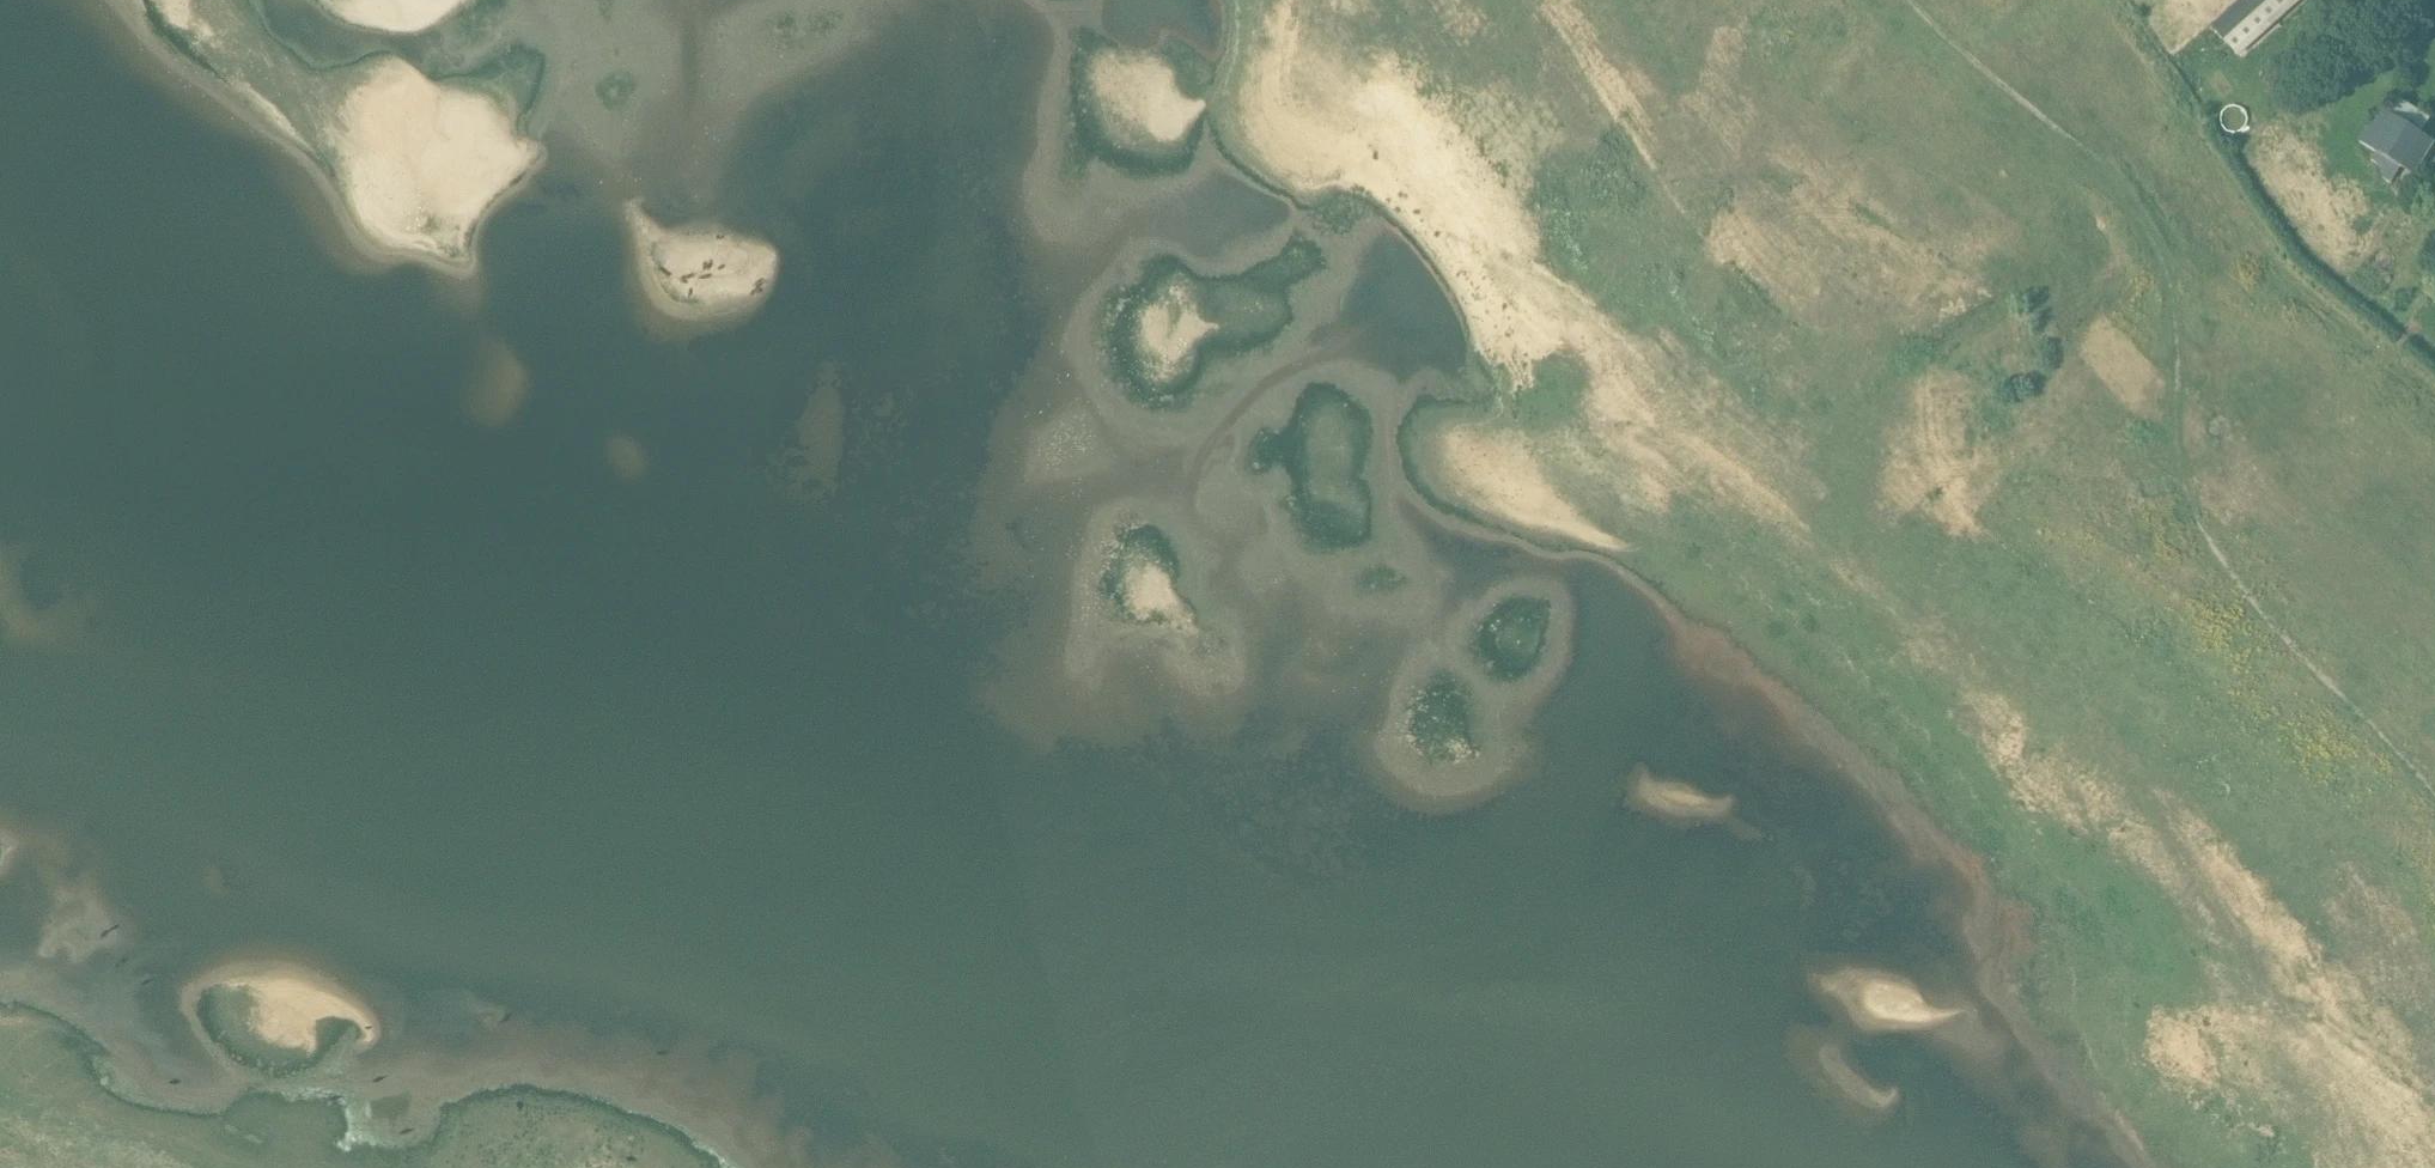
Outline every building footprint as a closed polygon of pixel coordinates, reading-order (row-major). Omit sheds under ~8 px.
[(2225,41),(2237,54),(2298,0),(2271,0),(2225,41)] [(2388,114),(2380,109),(2361,141),(2376,150),(2401,165),(2420,133),(2388,114)] [(2380,172),(2384,175),(2383,176),(2392,181),(2402,165),(2401,165),(2376,150),(2371,159),(2383,166),(2380,172)]
